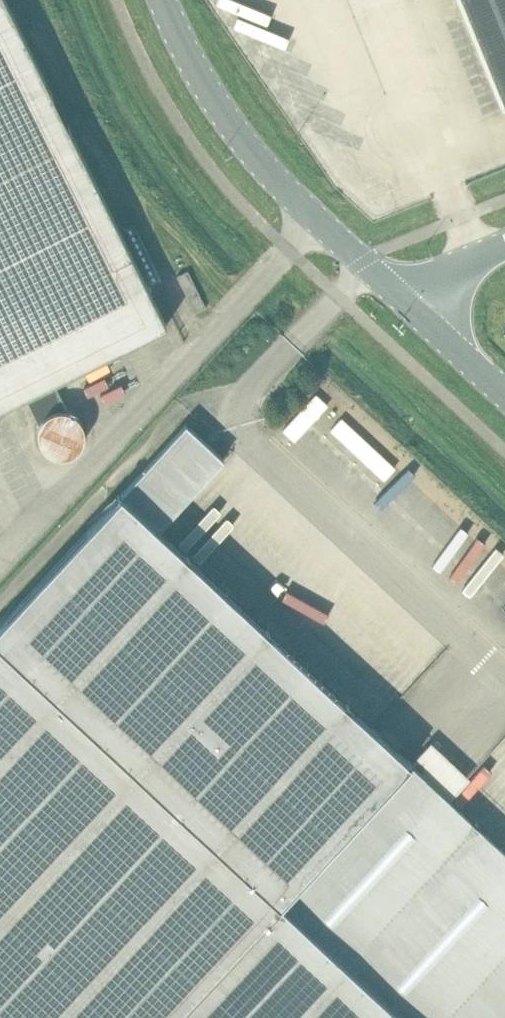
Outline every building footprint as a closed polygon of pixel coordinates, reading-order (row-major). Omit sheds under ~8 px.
[(25,395),(41,424),(39,432),(40,441),(45,448),(51,453),(60,456),(68,455),(76,451),(82,445),(85,437),(85,428),(82,420),(76,414),(68,410),(53,381),(167,325),(6,0),(0,0),(0,407),(25,395)] [(372,16),(417,0),(366,0),(372,16)] [(504,105),(504,0),(462,0),(504,105)] [(187,270),(177,275),(195,312),(206,307),(187,270)] [(317,395),(285,430),(295,440),(328,405),(317,395)] [(328,432),(381,482),(395,467),(342,418),(328,432)] [(158,529),(223,458),(186,423),(0,624),(0,1017),(504,1017),(504,850),(158,529)] [(442,492),(425,510),(478,560),(494,542),(442,492)] [(477,583),(485,592),(504,573),(504,556),(477,583)]
